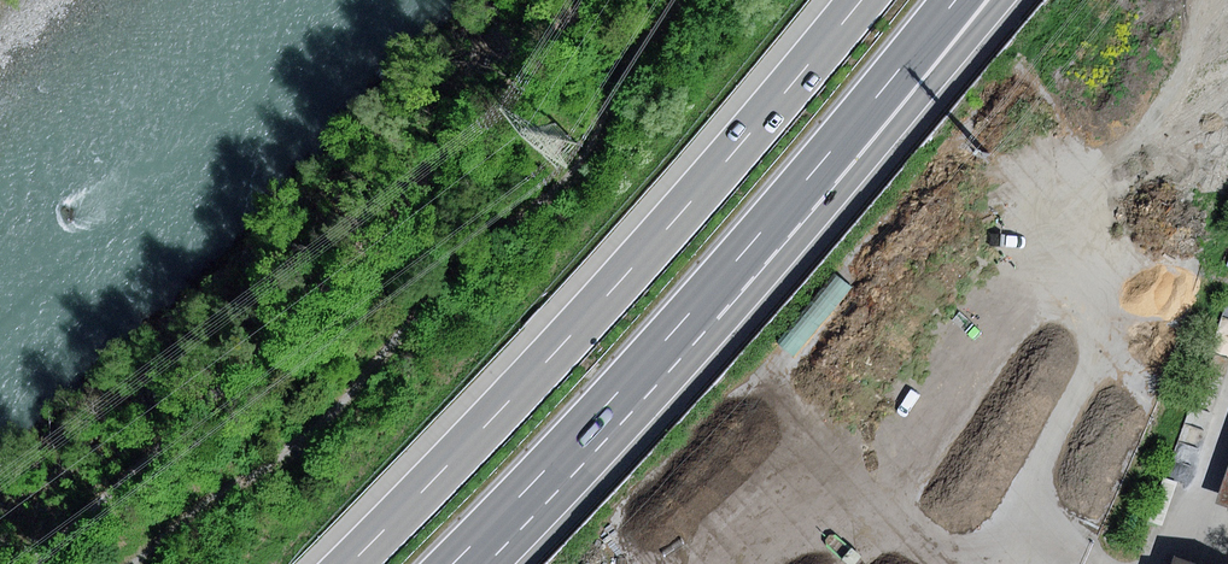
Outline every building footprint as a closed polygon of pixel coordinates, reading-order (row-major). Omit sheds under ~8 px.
[(1219,501),(1227,504),(1227,474),(1219,501)]
